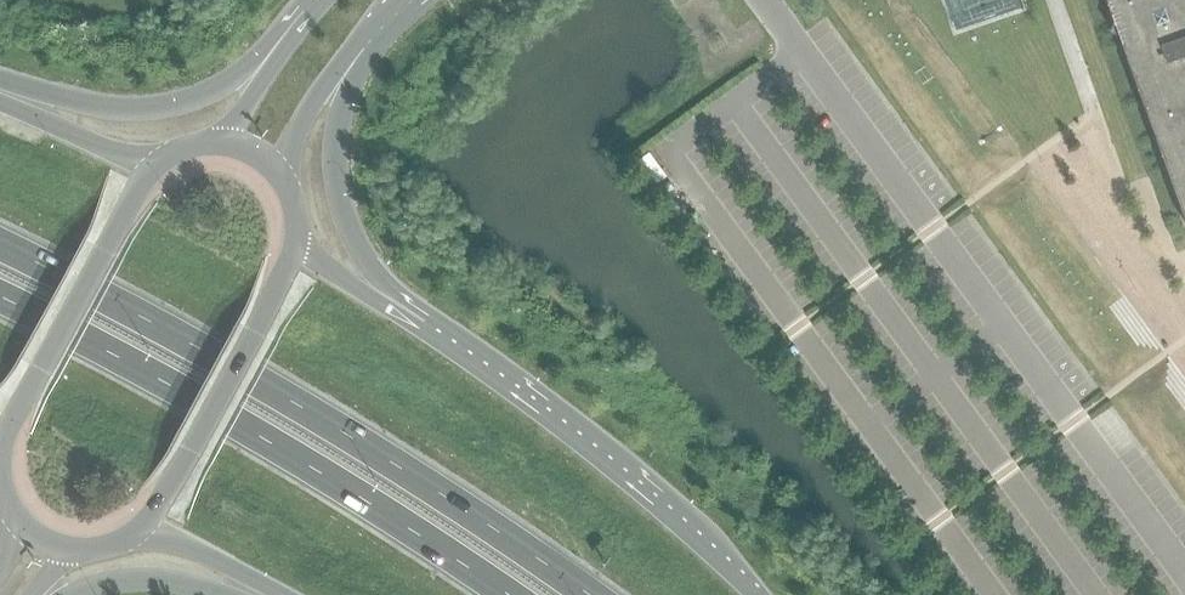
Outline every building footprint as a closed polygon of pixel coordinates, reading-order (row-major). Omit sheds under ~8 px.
[(1184,218),(1184,0),(1106,0),(1184,218)]
